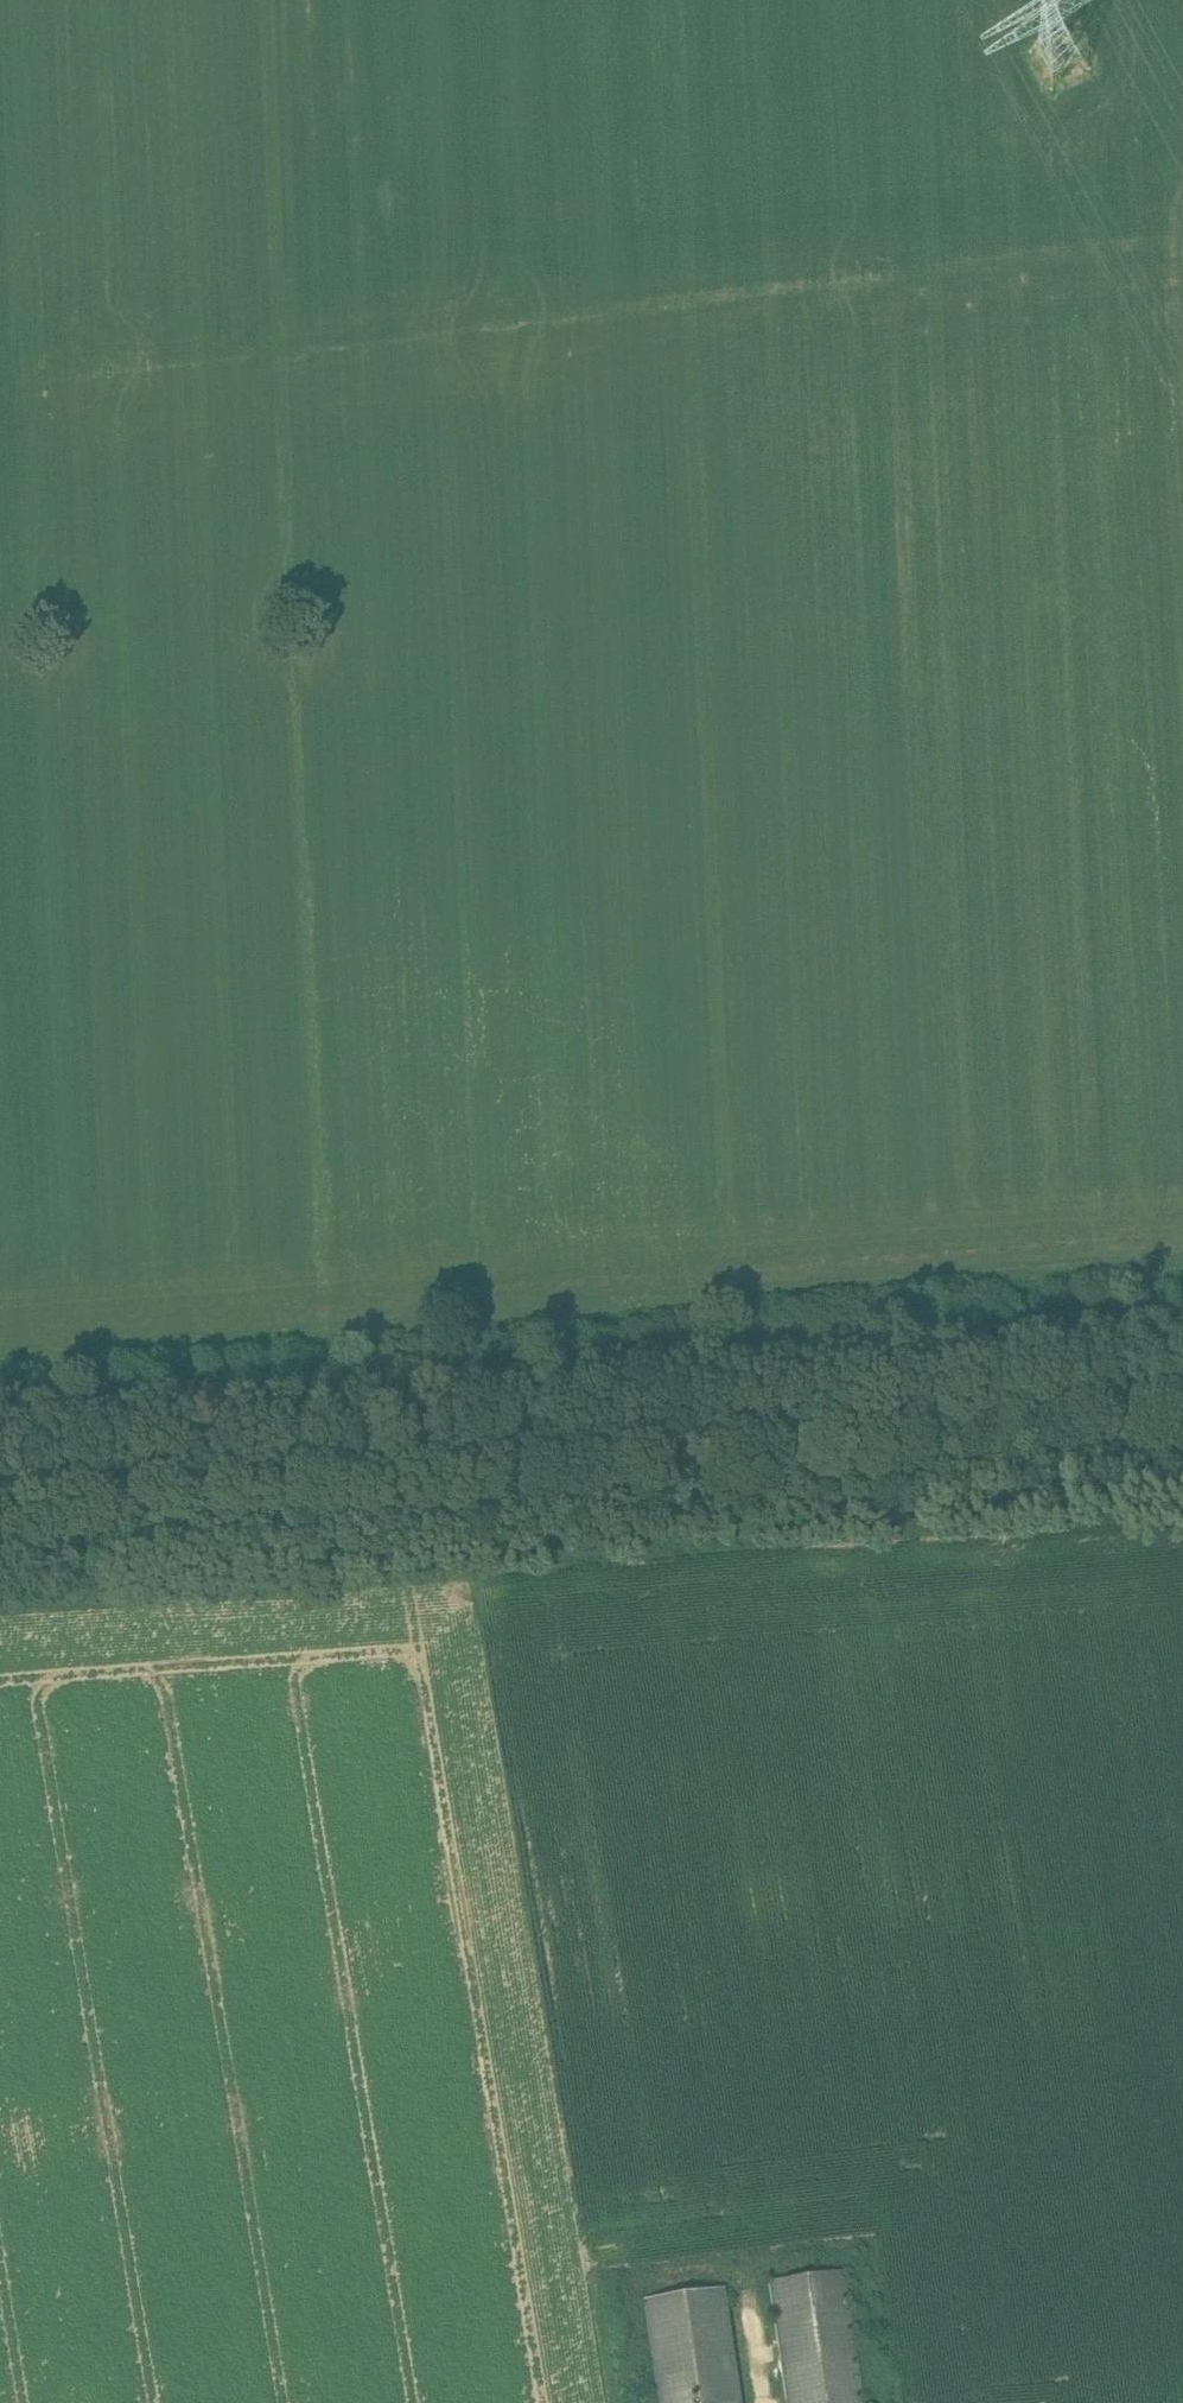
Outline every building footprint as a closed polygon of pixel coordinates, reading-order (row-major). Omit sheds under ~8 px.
[(845,2270),(770,2281),(788,2402),(864,2402),(845,2270)] [(723,2287),(644,2299),(659,2402),(740,2402),(723,2287)]
